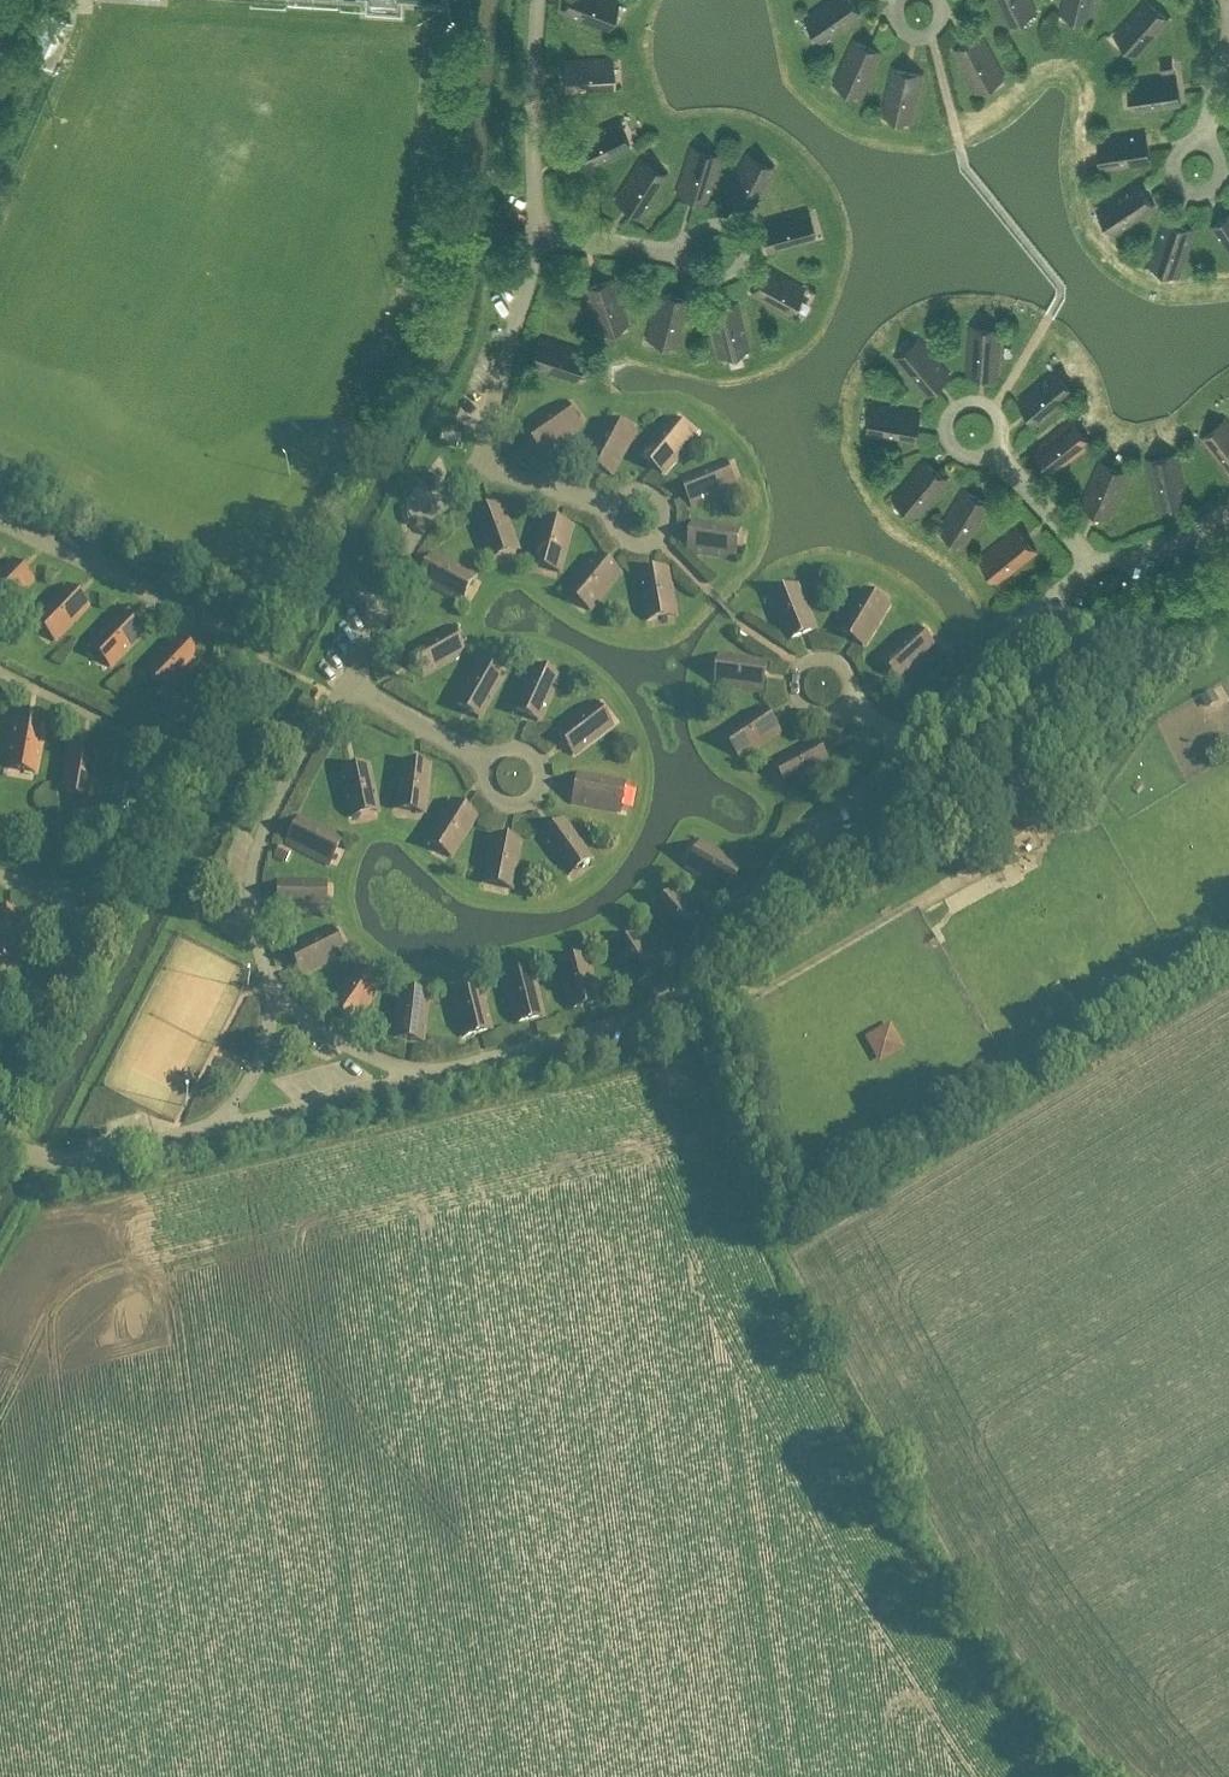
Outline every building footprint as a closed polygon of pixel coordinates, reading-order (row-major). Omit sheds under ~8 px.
[(612,0),(568,0),(563,12),(602,27),(612,0)] [(861,15),(851,0),(829,0),(809,14),(827,38),(861,15)] [(1006,19),(1033,7),(1030,0),(997,0),(1006,19)] [(1062,8),(1092,15),(1095,0),(1064,0),(1062,8)] [(1146,0),(1118,30),(1141,51),(1168,20),(1146,0)] [(70,21),(47,11),(27,55),(50,65),(70,21)] [(975,86),(1001,72),(981,36),(955,50),(975,86)] [(865,90),(881,52),(854,40),(837,78),(865,90)] [(566,91),(608,88),(606,58),(565,60),(566,91)] [(1173,59),(1160,61),(1161,72),(1174,71),(1173,59)] [(913,115),(922,75),(893,68),(884,109),(913,115)] [(1138,111),(1179,105),(1175,75),(1134,81),(1138,111)] [(586,167),(623,149),(610,122),(573,140),(586,167)] [(1108,168),(1149,162),(1144,132),(1104,138),(1108,168)] [(706,200),(718,160),(689,151),(677,191),(706,200)] [(751,209),(770,173),(743,158),(724,195),(751,209)] [(641,215),(663,179),(637,163),(615,198),(641,215)] [(1119,231),(1153,208),(1136,183),(1102,206),(1119,231)] [(768,251),(807,240),(799,211),(760,221),(768,251)] [(1211,227),(1228,253),(1228,215),(1211,227)] [(1181,269),(1194,230),(1165,221),(1152,260),(1181,269)] [(788,313),(803,287),(766,267),(752,293),(788,313)] [(596,327),(625,317),(613,279),(584,288),(596,327)] [(677,339),(687,299),(658,291),(648,331),(677,339)] [(717,350),(746,343),(737,302),(707,309),(717,350)] [(998,375),(1000,333),(970,331),(967,372),(998,375)] [(570,378),(579,349),(540,336),(531,365),(570,378)] [(926,394),(949,374),(922,343),(899,363),(926,394)] [(1039,423),(1070,396),(1051,373),(1019,400),(1039,423)] [(914,442),(919,412),(879,405),(873,434),(914,442)] [(542,456),(576,433),(558,408),(524,432),(542,456)] [(1054,472),(1086,446),(1067,423),(1035,448),(1054,472)] [(1228,423),(1205,442),(1228,471),(1228,424),(1228,423)] [(663,476),(690,444),(666,425),(640,457),(663,476)] [(612,477),(631,441),(604,426),(585,463),(612,477)] [(456,450),(460,439),(443,433),(439,445),(456,450)] [(1157,505),(1187,498),(1178,458),(1148,465),(1157,505)] [(921,512),(947,480),(924,461),(897,492),(921,512)] [(691,509),(730,494),(719,465),(680,481),(691,509)] [(1110,515),(1126,478),(1098,466),(1082,504),(1110,515)] [(968,540),(990,505),(964,489),(942,524),(968,540)] [(488,557),(516,546),(501,507),(473,518),(488,557)] [(561,569),(571,529),(542,521),(532,561),(561,569)] [(728,560),(733,530),(692,524),(687,554),(728,560)] [(1003,578),(1035,552),(1016,528),(984,554),(1003,578)] [(455,602),(469,576),(433,556),(419,583),(455,602)] [(593,608),(619,576),(596,557),(570,589),(593,608)] [(0,572),(0,616),(16,600),(31,584),(10,563),(0,572)] [(645,618),(675,612),(668,572),(638,577),(645,618)] [(54,642),(87,609),(65,588),(33,621),(54,642)] [(787,642),(815,631),(799,593),(771,604),(787,642)] [(864,648),(886,612),(860,597),(838,632),(864,648)] [(110,668),(142,635),(120,614),(88,647),(110,668)] [(422,679),(459,658),(444,632),(408,652),(422,679)] [(901,684),(931,656),(911,633),(880,661),(901,684)] [(166,694),(198,661),(176,639),(144,673),(166,694)] [(761,693),(765,663),(724,658),(720,687),(761,693)] [(479,720),(500,684),(474,669),(453,705),(479,720)] [(539,723),(556,685),(529,673),(511,710),(539,723)] [(573,757),(606,732),(588,708),(555,733),(573,757)] [(744,757),(778,735),(761,710),(727,733),(744,757)] [(35,774),(43,729),(13,723),(5,769),(35,774)] [(792,788),(828,768),(814,742),(778,761),(792,788)] [(68,749),(60,794),(89,799),(97,754),(68,749)] [(424,809),(429,768),(399,764),(394,805),(424,809)] [(347,814),(376,808),(368,767),(338,773),(347,814)] [(612,814),(618,784),(577,776),(571,806),(612,814)] [(1042,820),(1023,783),(987,802),(1005,839),(1042,820)] [(454,854),(475,819),(450,803),(428,838),(454,854)] [(322,865),(336,838),(299,819),(285,846),(322,865)] [(563,873),(587,856),(563,822),(539,840),(563,873)] [(512,885),(520,844),(490,839),(482,879),(512,885)] [(725,894),(740,868),(705,847),(689,873),(725,894)] [(318,914),(319,884),(277,883),(277,913),(318,914)] [(992,887),(968,900),(974,910),(997,897),(992,887)] [(682,947),(705,927),(677,896),(654,916),(682,947)] [(19,915),(0,914),(0,960),(17,961),(19,915)] [(301,977),(338,959),(325,932),(288,950),(301,977)] [(633,987),(658,971),(637,936),(611,952),(633,987)] [(568,1011),(598,1004),(587,964),(558,971),(568,1011)] [(354,1024),(377,990),(352,973),(329,1008),(354,1024)] [(513,1025),(543,1018),(532,978),(503,985),(513,1025)] [(461,1039),(490,1031),(480,991),(451,999),(461,1039)] [(422,1043),(427,1002),(397,998),(392,1039),(422,1043)] [(889,1027),(863,1041),(877,1067),(903,1053),(889,1027)]
